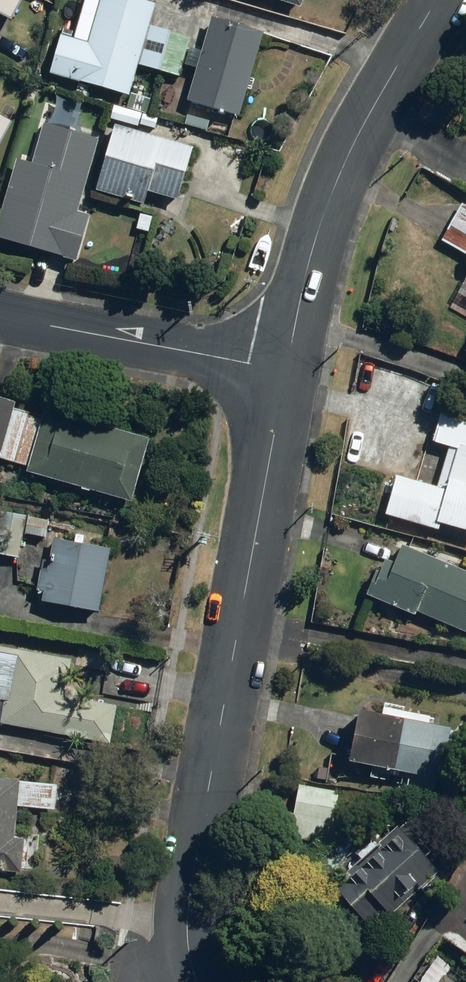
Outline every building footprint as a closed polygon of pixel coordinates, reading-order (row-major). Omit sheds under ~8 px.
[(7,22),(20,0),(0,0),(0,18),(7,22)] [(46,77),(129,95),(134,70),(181,80),(190,40),(147,31),(153,3),(138,0),(97,0),(87,45),(55,38),(46,77)] [(296,12),(300,0),(260,0),(296,12)] [(205,22),(185,103),(239,116),(259,35),(205,22)] [(11,124),(0,118),(0,143),(11,124)] [(75,212),(97,142),(39,124),(26,169),(12,164),(0,203),(0,240),(73,262),(87,217),(75,212)] [(110,127),(92,189),(145,204),(147,194),(174,201),(189,150),(110,127)] [(441,244),(465,257),(465,204),(464,202),(441,244)] [(448,305),(465,315),(465,274),(448,305)] [(27,470),(25,476),(126,505),(144,441),(0,400),(0,462),(27,470)] [(435,413),(413,483),(394,477),(381,517),(435,535),(437,527),(465,537),(465,423),(435,413)] [(107,548),(47,538),(35,604),(96,614),(107,548)] [(375,561),(361,599),(465,638),(465,575),(395,548),(388,567),(375,561)] [(112,746),(116,710),(59,703),(64,656),(0,649),(0,733),(112,746)] [(427,724),(429,715),(376,707),(375,716),(350,712),(342,767),(442,782),(450,728),(427,724)] [(21,874),(21,841),(14,841),(14,809),(54,810),(55,786),(30,785),(30,781),(0,780),(0,872),(21,874)] [(336,790),(293,785),(288,828),(331,833),(336,790)] [(395,833),(324,892),(337,917),(355,902),(360,908),(379,892),(391,906),(429,874),(395,833)] [(431,981),(451,981),(438,973),(431,981)]
